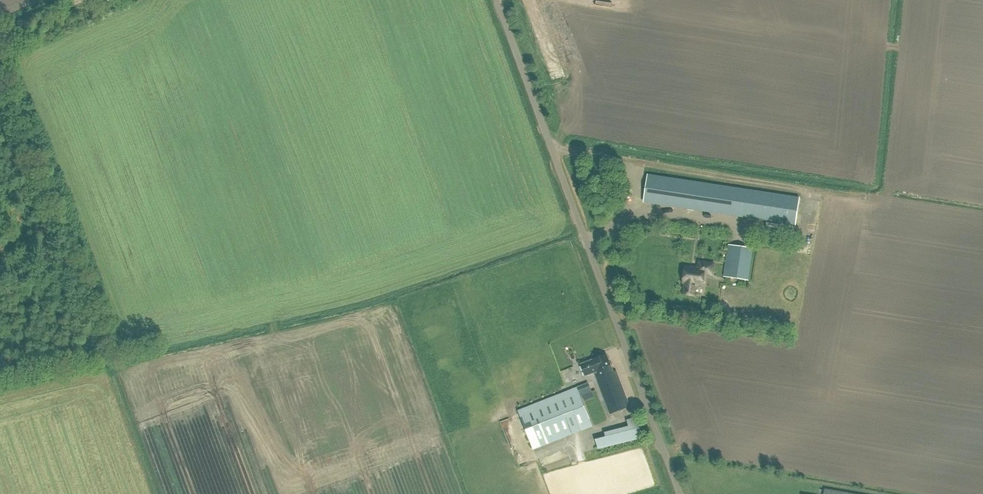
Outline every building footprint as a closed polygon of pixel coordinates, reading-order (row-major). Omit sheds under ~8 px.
[(659,205),(796,226),(800,198),(648,174),(643,211),(658,213),(659,205)] [(749,281),(753,249),(729,245),(723,277),(749,281)] [(685,267),(683,284),(684,284),(682,294),(695,296),(696,286),(702,287),(704,275),(712,276),(714,264),(699,262),(698,269),(685,267)] [(610,355),(616,370),(618,369),(615,359),(621,357),(619,352),(610,355)] [(610,415),(630,408),(616,371),(613,372),(607,355),(581,365),(585,377),(594,373),(610,415)] [(592,382),(517,411),(532,451),(582,431),(607,422),(592,382)] [(605,439),(596,441),(599,451),(642,439),(636,419),(627,421),(629,427),(604,434),(605,439)] [(537,453),(542,463),(556,456),(551,447),(537,453)] [(574,451),(576,465),(585,464),(583,450),(574,451)]
